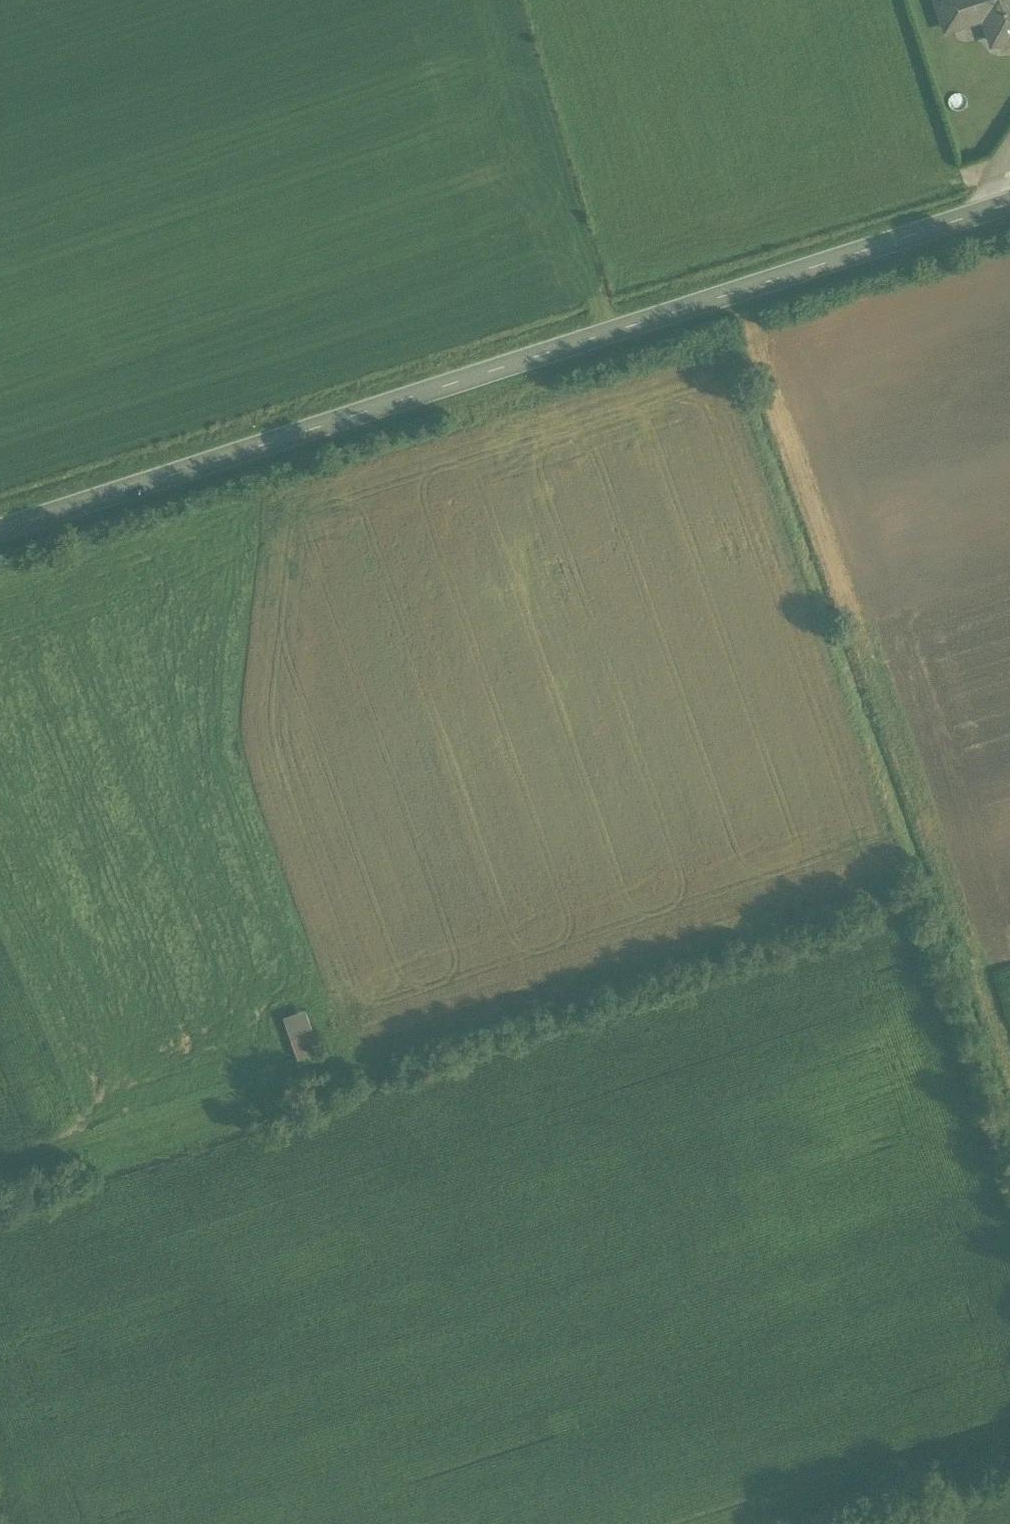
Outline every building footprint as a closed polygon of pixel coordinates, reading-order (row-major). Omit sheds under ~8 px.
[(955,13),(986,4),(992,26),(1009,21),(1009,0),(951,0),(955,13)] [(308,992),(288,1000),(303,1039),(322,1032),(308,992)]
